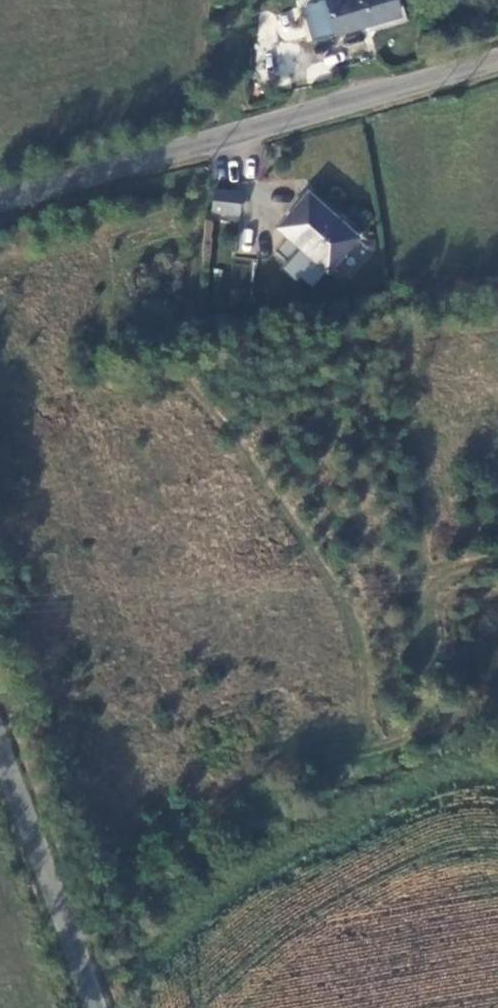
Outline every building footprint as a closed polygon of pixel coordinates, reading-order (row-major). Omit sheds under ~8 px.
[(306,3),(315,38),(392,15),(388,0),(316,0),(306,3)] [(208,213),(238,220),(244,193),(214,186),(208,213)] [(307,191),(278,224),(326,268),(355,234),(307,191)]
